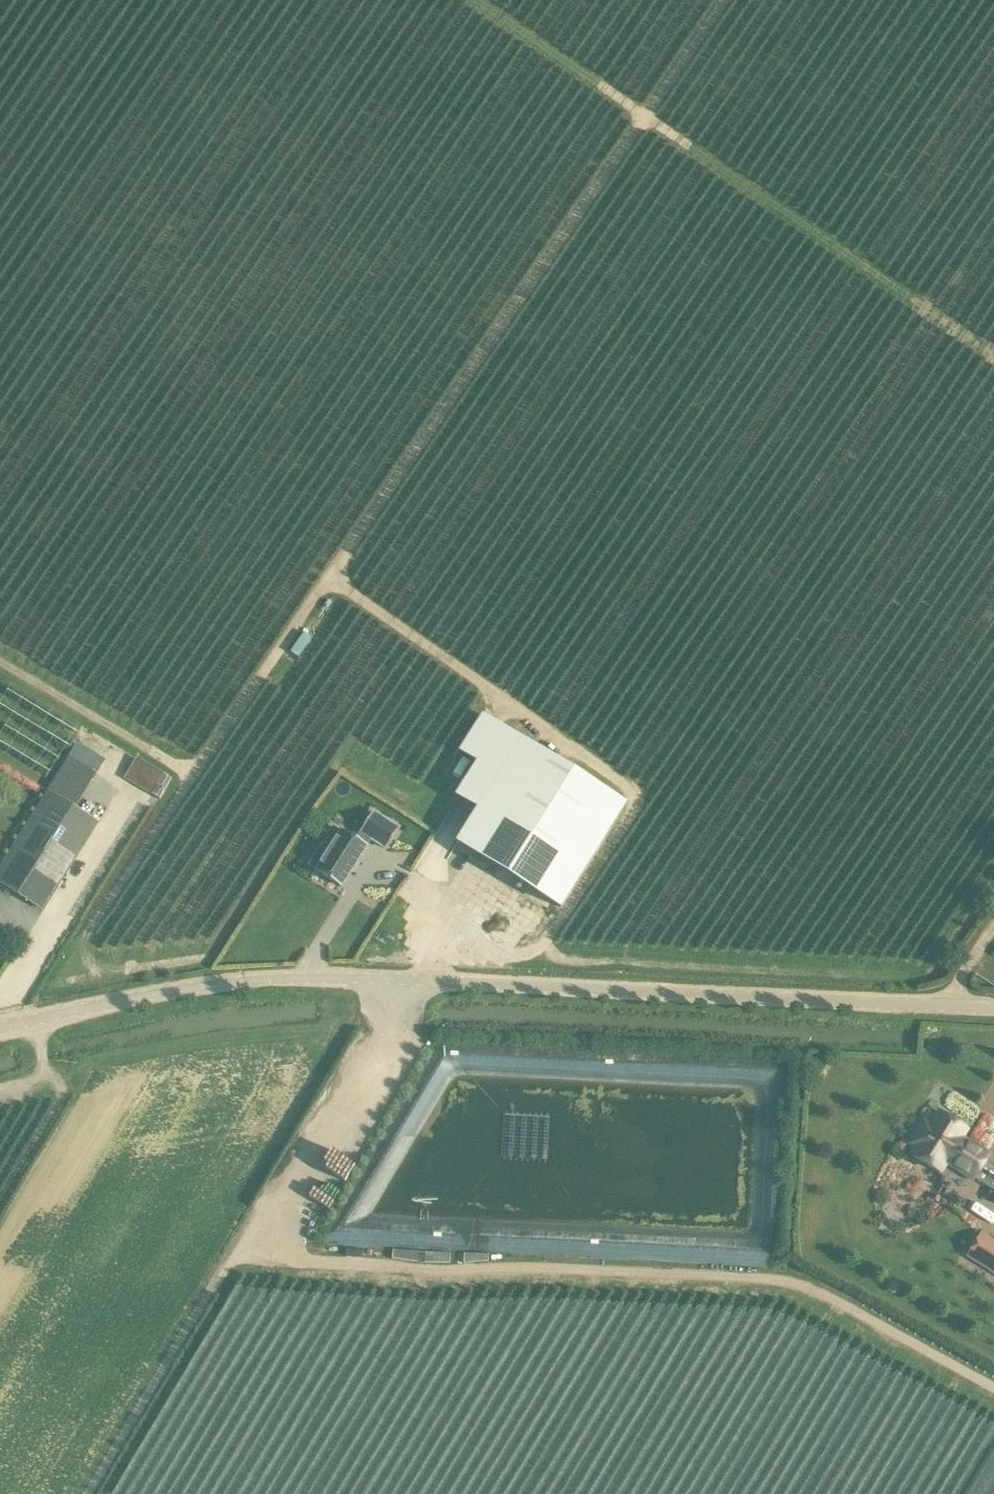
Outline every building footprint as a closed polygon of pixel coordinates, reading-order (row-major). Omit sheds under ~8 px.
[(54,779),(86,722),(15,683),(0,710),(12,717),(0,739),(0,749),(54,779)] [(625,804),(482,715),(460,751),(481,764),(459,797),(478,809),(456,843),(560,908),(625,804)] [(140,754),(128,775),(164,797),(177,776),(140,754)] [(98,824),(48,793),(0,870),(0,884),(44,911),(98,824)] [(315,872),(341,888),(367,847),(366,846),(370,839),(386,849),(398,829),(372,812),(360,832),(361,833),(357,840),(341,830),(340,832),(332,827),(324,840),(332,845),(315,872)] [(915,1151),(942,1167),(945,1162),(972,1178),(987,1155),(965,1141),(963,1144),(958,1141),(965,1129),(938,1113),(930,1127),(924,1123),(911,1143),(917,1147),(915,1151)] [(966,1257),(993,1274),(993,1244),(988,1254),(973,1246),(966,1257)]
